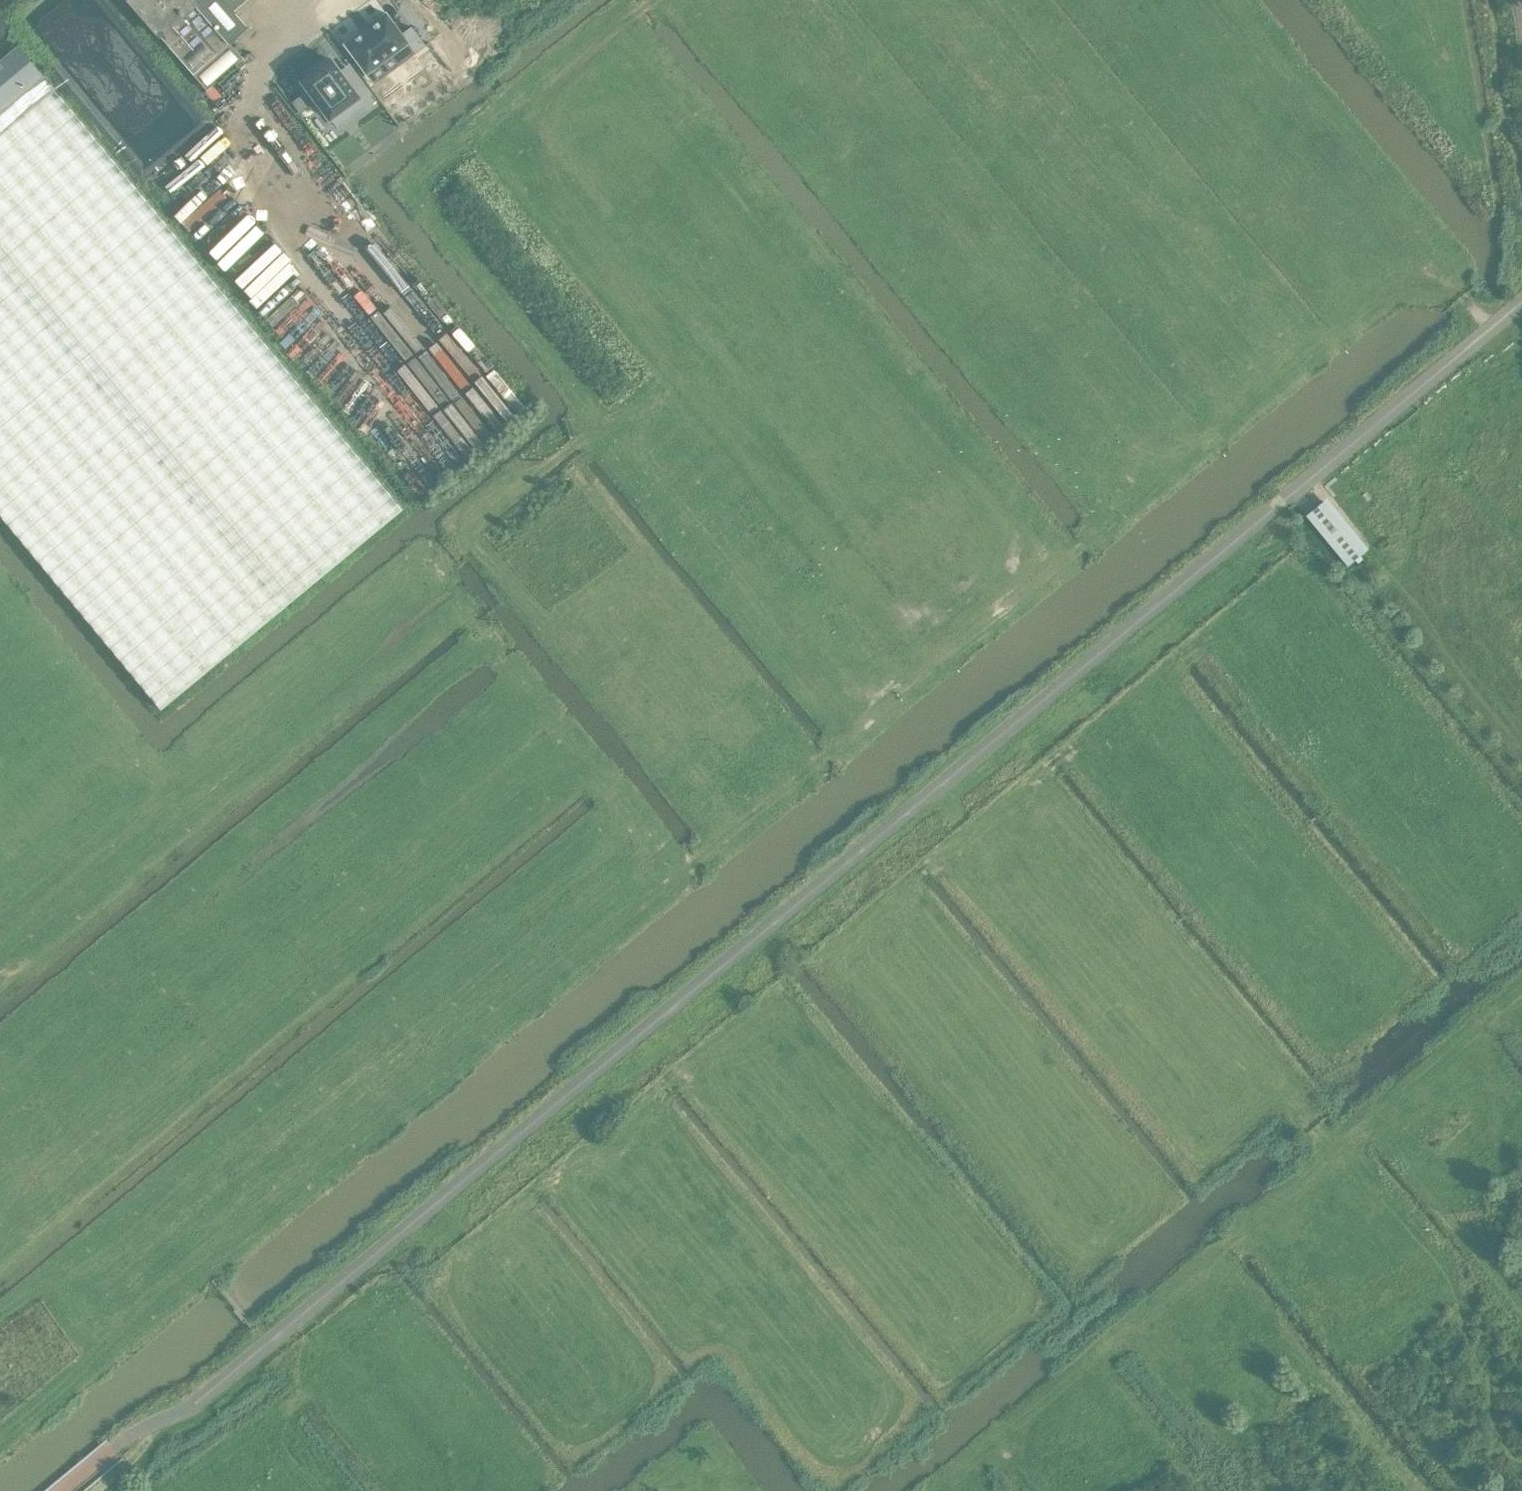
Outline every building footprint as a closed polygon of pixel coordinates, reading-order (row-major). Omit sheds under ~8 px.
[(206,89),(242,58),(229,43),(248,27),(234,10),(245,0),(128,0),(159,35),(159,34),(193,74),(206,89)] [(386,10),(342,43),(366,75),(407,44),(414,53),(426,45),(411,25),(402,32),(386,10)] [(0,59),(0,111),(43,75),(17,45),(0,59)] [(317,69),(301,80),(329,117),(358,96),(365,106),(374,99),(353,70),(343,77),(329,58),(316,67),(317,69)] [(64,593),(160,708),(401,508),(289,373),(183,244),(133,185),(122,172),(43,75),(0,111),(0,517),(64,593)] [(1323,500),(1305,514),(1347,565),(1364,551),(1323,500)]
